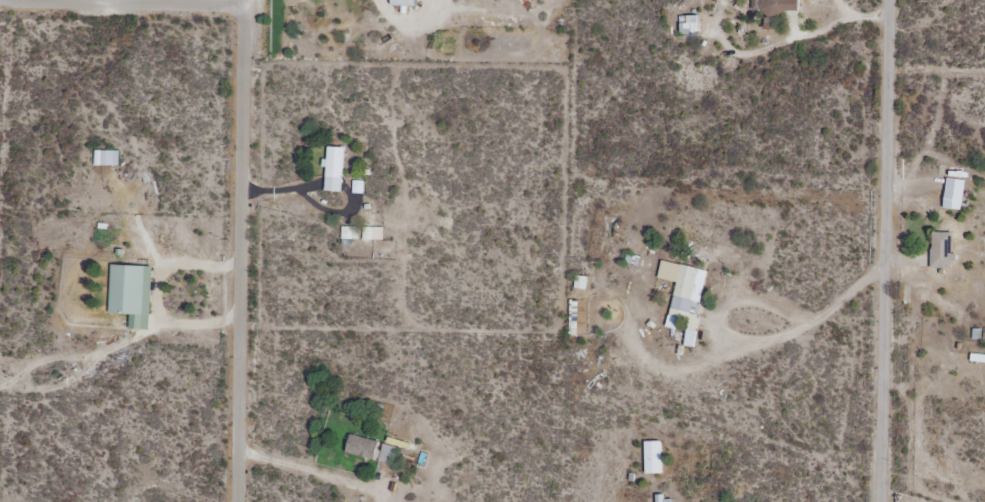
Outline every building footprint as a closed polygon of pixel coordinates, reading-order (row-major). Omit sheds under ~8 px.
[(797,0),(745,0),(745,11),(763,11),(763,16),(797,16),(797,0)] [(326,191),(343,192),(344,147),(327,147),(326,191)] [(120,150),(95,150),(95,166),(120,166),(120,150)] [(961,211),(964,181),(946,179),(942,209),(961,211)] [(342,227),(342,244),(356,244),(356,227),(342,227)] [(951,233),(930,233),(930,269),(951,269),(951,233)] [(145,266),(111,265),(110,314),(144,314),(145,266)] [(667,321),(698,326),(700,313),(698,313),(705,270),(677,265),(667,321)] [(693,347),(695,332),(686,331),(684,346),(693,347)] [(344,452),(375,460),(379,442),(348,434),(344,452)] [(661,475),(661,443),(644,443),(644,475),(661,475)] [(380,461),(395,465),(399,448),(384,444),(380,461)]
